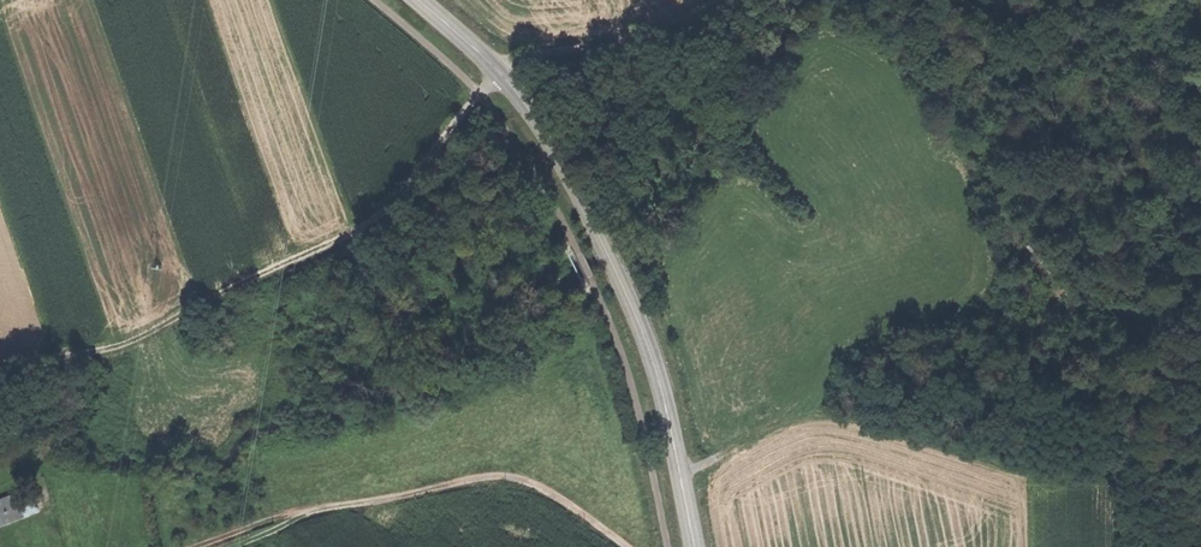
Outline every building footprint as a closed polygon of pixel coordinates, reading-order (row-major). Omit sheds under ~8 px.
[(1,527),(43,511),(33,487),(0,500),(0,524),(1,527)]
